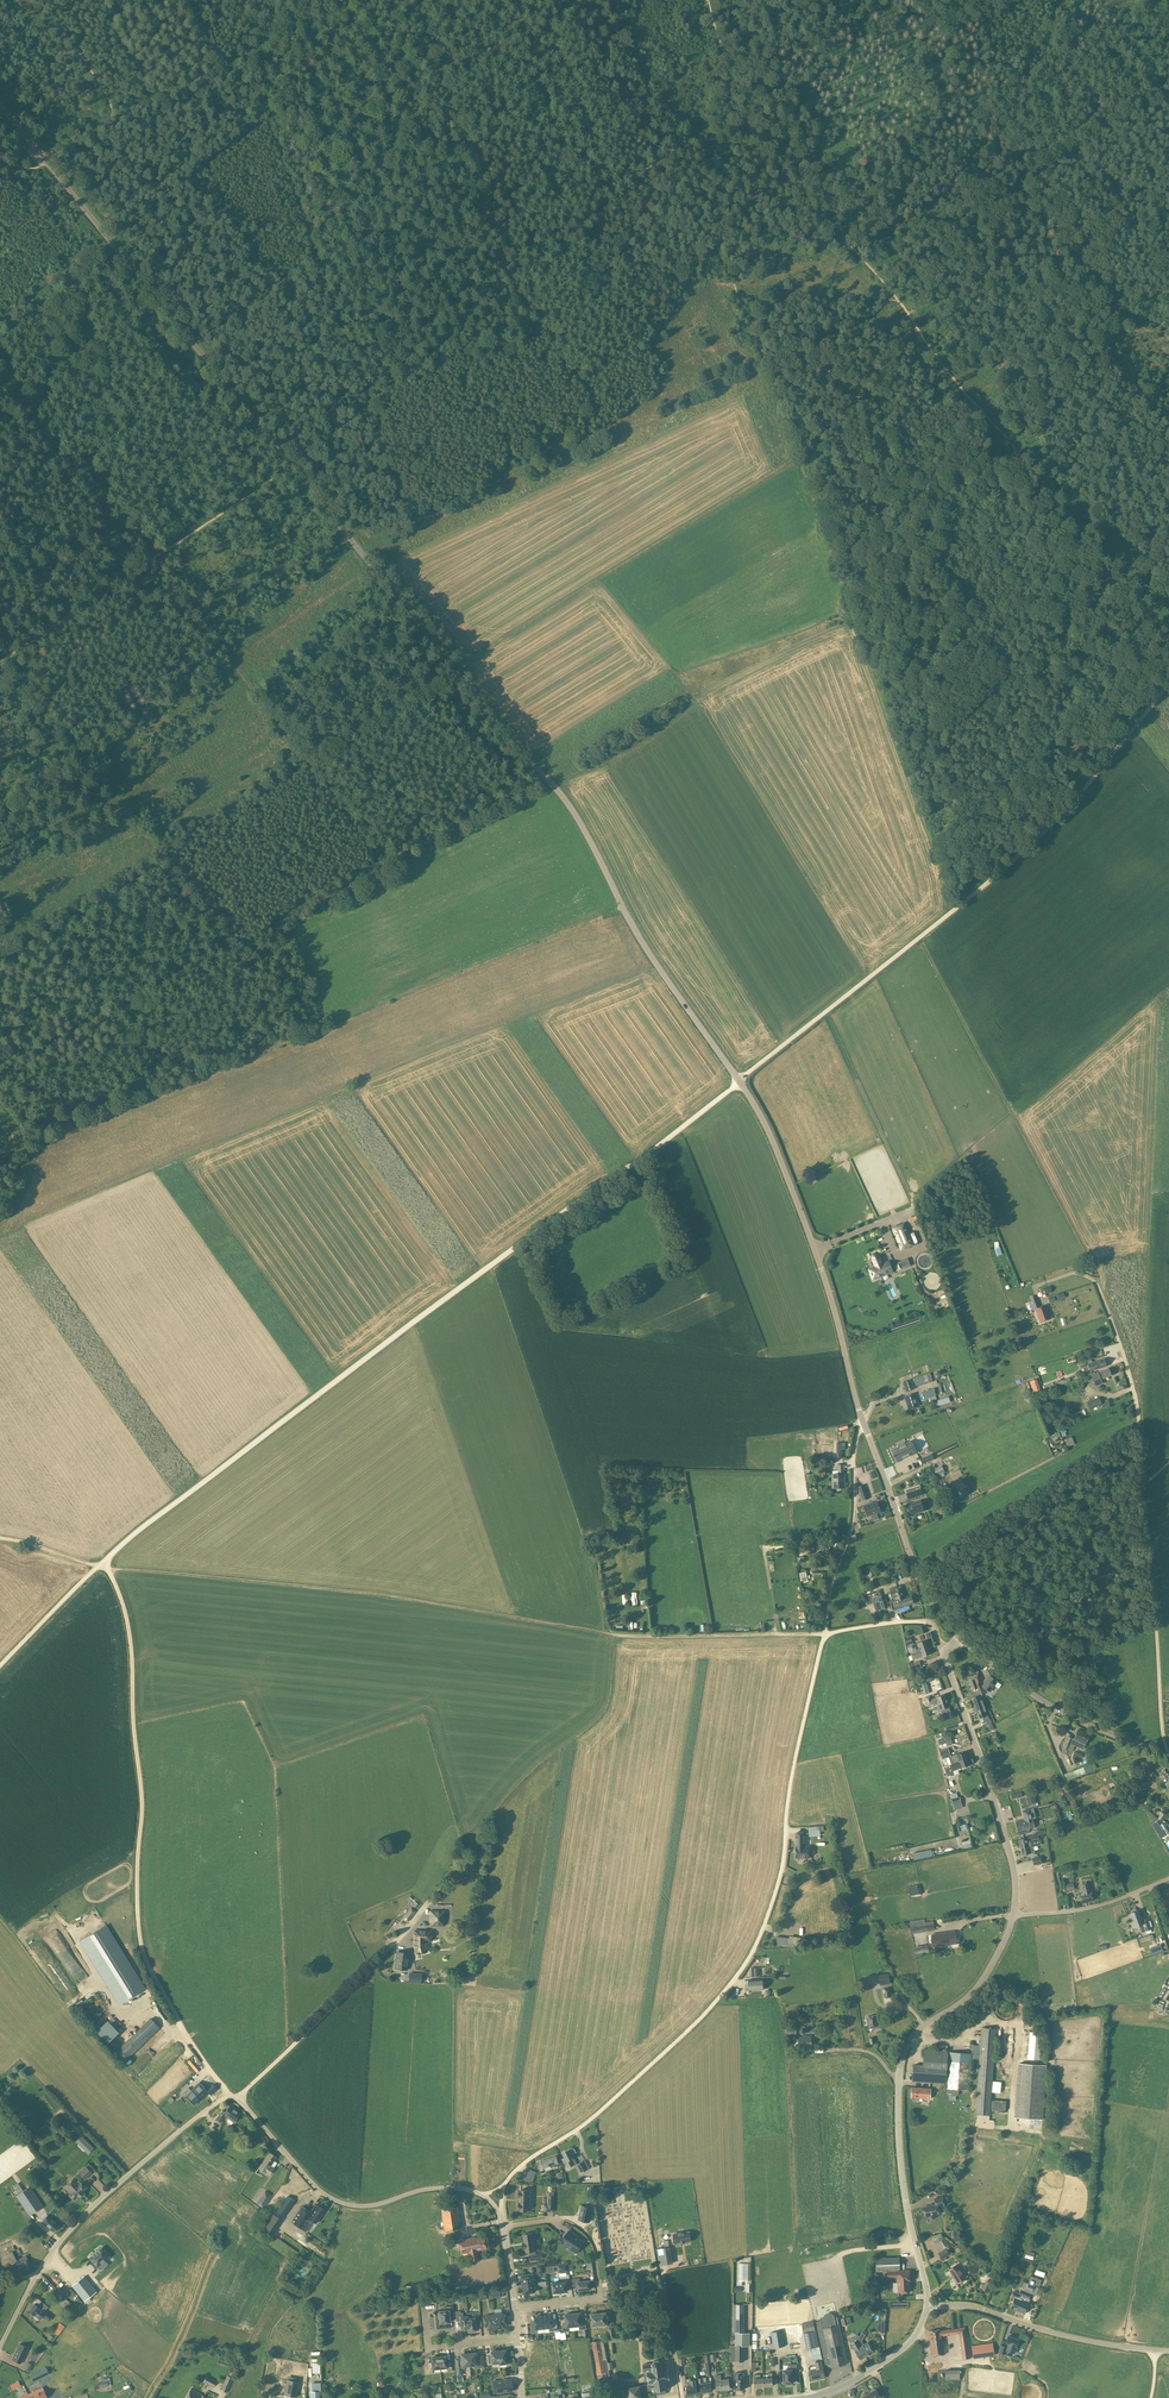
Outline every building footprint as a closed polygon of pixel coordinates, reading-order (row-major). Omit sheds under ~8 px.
[(891,1228),(901,1251),(914,1245),(905,1222),(891,1228)] [(880,1276),(890,1272),(886,1263),(882,1264),(879,1255),(878,1254),(877,1254),(876,1253),(873,1254),(873,1256),(872,1257),(872,1258),(876,1267),(869,1270),(874,1280),(880,1277),(880,1276)] [(928,1257),(922,1257),(922,1260),(920,1260),(920,1262),(924,1262),(924,1266),(928,1266),(928,1257)] [(900,1269),(912,1264),(909,1258),(898,1263),(900,1269)] [(1041,1289),(1042,1295),(1053,1292),(1051,1286),(1041,1289)] [(1058,1300),(1066,1298),(1064,1292),(1056,1294),(1058,1300)] [(1045,1306),(1040,1308),(1035,1295),(1030,1297),(1032,1301),(1029,1302),(1032,1311),(1036,1309),(1041,1323),(1050,1320),(1045,1306)] [(1105,1358),(1092,1363),(1091,1360),(1088,1361),(1088,1363),(1088,1364),(1090,1371),(1107,1366),(1105,1358)] [(1109,1369),(1101,1372),(1099,1372),(1091,1375),(1096,1387),(1103,1383),(1102,1379),(1103,1378),(1103,1379),(1112,1375),(1109,1369)] [(930,1373),(914,1379),(917,1387),(933,1382),(930,1373)] [(1062,1385),(1071,1381),(1070,1378),(1055,1383),(1056,1387),(1062,1385)] [(1037,1379),(1030,1381),(1034,1394),(1040,1392),(1039,1391),(1041,1390),(1037,1379)] [(914,1389),(914,1388),(911,1380),(903,1383),(907,1391),(914,1389)] [(936,1394),(935,1388),(926,1391),(928,1398),(929,1402),(930,1402),(930,1404),(933,1403),(932,1401),(937,1400),(935,1394),(936,1394)] [(915,1394),(905,1397),(909,1410),(919,1406),(915,1394)] [(938,1402),(939,1405),(939,1407),(950,1403),(949,1397),(937,1401),(938,1402)] [(1103,1404),(1099,1397),(1088,1402),(1091,1410),(1103,1404)] [(1085,1410),(1074,1413),(1076,1418),(1086,1415),(1085,1410)] [(899,1447),(892,1451),(897,1462),(917,1452),(914,1447),(911,1441),(906,1444),(905,1442),(898,1445),(899,1447)] [(932,1453),(920,1459),(923,1464),(935,1459),(932,1453)] [(837,1471),(838,1471),(838,1475),(833,1475),(833,1488),(845,1488),(845,1475),(844,1475),(844,1471),(845,1471),(845,1464),(837,1465),(837,1471)] [(936,1468),(934,1464),(932,1466),(938,1479),(942,1477),(941,1475),(945,1472),(942,1465),(936,1468)] [(859,1503),(862,1501),(869,1499),(864,1485),(858,1488),(861,1498),(858,1500),(859,1503)] [(916,1490),(907,1494),(909,1499),(923,1494),(920,1485),(915,1487),(916,1490)] [(911,1516),(924,1511),(921,1501),(907,1505),(911,1516)] [(879,1519),(877,1513),(882,1512),(878,1502),(871,1505),(871,1503),(864,1506),(868,1517),(871,1516),(873,1521),(879,1519)] [(885,1595),(878,1598),(867,1601),(868,1605),(879,1601),(881,1609),(888,1607),(890,1612),(895,1610),(895,1611),(899,1610),(898,1609),(904,1607),(914,1604),(912,1597),(905,1599),(901,1587),(891,1590),(893,1598),(897,1597),(898,1600),(888,1604),(885,1595)] [(926,1640),(918,1643),(914,1645),(911,1637),(905,1639),(906,1642),(905,1642),(907,1648),(912,1646),(913,1652),(929,1647),(926,1640)] [(913,1660),(923,1657),(931,1654),(929,1647),(913,1652),(911,1653),(913,1660)] [(978,1673),(981,1666),(973,1663),(971,1669),(978,1673)] [(984,1695),(980,1683),(982,1681),(978,1672),(974,1678),(974,1679),(976,1682),(977,1687),(978,1688),(979,1690),(979,1692),(981,1696),(984,1695)] [(991,1692),(997,1682),(989,1676),(983,1686),(991,1692)] [(975,1709),(976,1712),(985,1709),(981,1696),(979,1692),(974,1693),(976,1697),(970,1699),(973,1710),(975,1709)] [(938,1702),(938,1704),(947,1701),(945,1694),(932,1699),(930,1696),(925,1698),(926,1701),(928,1706),(938,1702)] [(933,1713),(940,1710),(941,1711),(950,1707),(947,1701),(938,1704),(930,1707),(933,1713)] [(987,1715),(985,1709),(976,1712),(979,1719),(982,1718),(984,1722),(988,1721),(989,1724),(992,1723),(990,1719),(989,1719),(988,1715),(987,1715)] [(1083,1749),(1085,1744),(1086,1744),(1090,1734),(1078,1729),(1074,1739),(1068,1736),(1063,1748),(1073,1752),(1075,1745),(1083,1749)] [(950,1735),(938,1739),(940,1744),(941,1744),(946,1742),(947,1746),(953,1744),(950,1735)] [(948,1757),(951,1764),(967,1759),(965,1752),(957,1755),(957,1754),(951,1756),(950,1753),(941,1756),(943,1759),(948,1757)] [(953,1771),(961,1768),(970,1765),(967,1759),(951,1764),(944,1767),(948,1777),(951,1776),(955,1775),(953,1771)] [(1093,1763),(1064,1773),(1067,1781),(1096,1770),(1093,1763)] [(1154,1773),(1149,1768),(1143,1774),(1148,1779),(1154,1773)] [(951,1796),(954,1810),(963,1808),(960,1797),(958,1797),(957,1795),(951,1796)] [(1027,1797),(1028,1804),(1036,1802),(1034,1795),(1027,1797)] [(1028,1819),(1016,1822),(1019,1835),(1027,1833),(1027,1829),(1035,1828),(1033,1819),(1029,1819),(1028,1819)] [(1154,1825),(1162,1839),(1168,1835),(1168,1833),(1167,1830),(1164,1832),(1158,1823),(1154,1825)] [(809,1837),(821,1836),(820,1826),(808,1828),(809,1837)] [(805,1833),(795,1833),(796,1858),(809,1858),(809,1846),(805,1846),(805,1833)] [(1028,1843),(1028,1842),(1033,1841),(1033,1842),(1040,1841),(1039,1836),(1018,1840),(1019,1845),(1020,1845),(1022,1855),(1031,1853),(1030,1853),(1033,1852),(1034,1855),(1035,1855),(1032,1842),(1028,1843)] [(963,1849),(973,1847),(971,1839),(962,1842),(963,1849)] [(914,1860),(933,1856),(932,1849),(913,1853),(914,1860)] [(1040,1856),(1032,1858),(1034,1866),(1042,1864),(1040,1856)] [(1093,1900),(1091,1891),(1089,1883),(1080,1885),(1082,1893),(1079,1894),(1081,1903),(1093,1900)] [(909,1887),(910,1896),(922,1894),(921,1885),(909,1887)] [(410,1920),(416,1912),(410,1908),(404,1916),(410,1920)] [(1136,1927),(1143,1925),(1143,1926),(1140,1927),(1142,1933),(1145,1931),(1146,1934),(1151,1932),(1150,1930),(1152,1929),(1148,1917),(1141,1919),(1138,1911),(1137,1911),(1136,1909),(1135,1909),(1132,1910),(1131,1911),(1132,1913),(1131,1913),(1136,1927)] [(445,1927),(445,1911),(430,1910),(429,1926),(445,1927)] [(910,1921),(912,1934),(935,1930),(933,1918),(910,1921)] [(81,1941),(120,2004),(145,1988),(139,1979),(138,1979),(105,1926),(81,1941)] [(425,1944),(425,1941),(431,1941),(431,1931),(415,1931),(414,1946),(416,1954),(427,1951),(425,1944)] [(958,1938),(955,1938),(954,1932),(932,1935),(933,1946),(959,1943),(958,1938)] [(776,1945),(789,1946),(790,1937),(777,1936),(776,1945)] [(1149,1948),(1151,1954),(1162,1950),(1160,1944),(1149,1948)] [(928,1945),(914,1947),(915,1953),(929,1951),(928,1945)] [(407,1970),(410,1953),(397,1951),(394,1969),(407,1970)] [(759,1977),(759,1967),(751,1968),(752,1977),(759,1977)] [(421,1973),(409,1973),(409,1982),(408,1983),(421,1983),(421,1982),(421,1973)] [(890,1984),(889,1974),(879,1975),(880,1985),(890,1984)] [(763,1979),(760,1979),(752,1980),(748,1980),(749,1991),(763,1990),(763,1979)] [(1163,1986),(1157,1996),(1161,1998),(1162,1997),(1167,1989),(1163,1986)] [(891,1988),(889,1988),(884,1988),(883,1989),(884,1998),(892,1997),(891,1988)] [(868,2028),(880,2027),(878,2015),(866,2017),(868,2028)] [(125,2062),(142,2045),(159,2029),(150,2019),(116,2052),(125,2062)] [(97,2031),(108,2043),(120,2032),(108,2020),(97,2031)] [(810,2026),(810,2022),(797,2022),(797,2023),(794,2023),(794,2026),(793,2026),(793,2028),(787,2029),(787,2036),(794,2036),(794,2035),(799,2034),(798,2025),(798,2024),(800,2024),(800,2028),(805,2027),(805,2026),(810,2026)] [(990,2115),(996,2029),(982,2028),(975,2114),(990,2115)] [(1030,2032),(1028,2059),(1040,2060),(1042,2033),(1030,2032)] [(798,2036),(799,2048),(812,2047),(812,2036),(798,2036)] [(913,2081),(946,2084),(945,2088),(970,2090),(973,2054),(948,2052),(948,2051),(925,2049),(923,2066),(914,2065),(913,2081)] [(1015,2117),(1043,2119),(1047,2065),(1019,2063),(1015,2117)] [(201,2101),(209,2093),(213,2099),(220,2093),(213,2084),(206,2090),(199,2082),(191,2090),(191,2091),(186,2096),(194,2105),(200,2100),(201,2101)] [(919,2099),(919,2098),(930,2099),(931,2089),(912,2087),(912,2098),(914,2098),(914,2100),(915,2101),(916,2101),(918,2101),(919,2100),(919,2099)] [(230,2106),(225,2112),(223,2110),(216,2120),(220,2123),(225,2116),(234,2123),(241,2114),(230,2106)] [(81,2135),(75,2141),(88,2154),(94,2148),(81,2135)] [(570,2168),(577,2164),(572,2155),(576,2153),(574,2149),(573,2148),(570,2150),(562,2154),(565,2158),(562,2159),(564,2163),(567,2162),(570,2168)] [(271,2152),(270,2153),(269,2152),(259,2168),(269,2175),(274,2168),(271,2166),(277,2158),(274,2156),(274,2155),(274,2154),(272,2152),(271,2152)] [(544,2170),(544,2168),(559,2164),(556,2156),(541,2161),(541,2164),(538,2165),(540,2170),(541,2169),(542,2170),(544,2170)] [(581,2173),(590,2168),(586,2160),(577,2165),(581,2173)] [(86,2167),(79,2173),(85,2179),(91,2172),(86,2167)] [(82,2191),(86,2188),(81,2182),(81,2183),(78,2180),(77,2181),(74,2178),(65,2188),(70,2193),(69,2194),(74,2199),(78,2195),(78,2196),(82,2192),(82,2191)] [(30,2186),(16,2196),(29,2216),(43,2206),(30,2186)] [(519,2203),(519,2210),(520,2210),(520,2211),(527,2211),(527,2207),(530,2207),(531,2194),(528,2194),(528,2190),(521,2190),(521,2191),(519,2191),(519,2198),(521,2198),(521,2203),(519,2203)] [(265,2192),(257,2203),(263,2207),(271,2196),(265,2192)] [(551,2192),(551,2193),(548,2193),(548,2205),(544,2205),(544,2211),(547,2211),(554,2212),(554,2209),(554,2194),(554,2192),(551,2192)] [(287,2196),(276,2211),(284,2217),(295,2201),(287,2196)] [(931,2216),(940,2214),(938,2207),(945,2206),(943,2196),(934,2198),(935,2204),(933,2205),(933,2204),(929,2204),(929,2205),(922,2207),(925,2218),(931,2217),(931,2216)] [(318,2206),(313,2214),(302,2206),(291,2222),(302,2230),(310,2219),(316,2224),(325,2210),(318,2206)] [(442,2209),(445,2231),(461,2228),(458,2206),(442,2209)] [(581,2206),(579,2211),(582,2212),(580,2220),(589,2222),(593,2208),(581,2206)] [(269,2211),(259,2226),(271,2235),(282,2220),(269,2211)] [(53,2231),(59,2225),(48,2215),(42,2222),(53,2231)] [(564,2238),(561,2242),(577,2253),(584,2242),(575,2237),(576,2236),(569,2231),(566,2235),(563,2238),(564,2238)] [(690,2232),(673,2234),(675,2244),(681,2243),(685,2242),(691,2241),(690,2232)] [(525,2246),(523,2246),(524,2250),(525,2249),(526,2252),(530,2252),(530,2256),(529,2256),(530,2260),(539,2259),(538,2255),(535,2255),(535,2250),(534,2250),(534,2251),(533,2251),(532,2245),(533,2245),(534,2245),(535,2245),(534,2240),(533,2240),(532,2233),(523,2235),(525,2246)] [(942,2233),(934,2239),(937,2243),(939,2242),(944,2248),(949,2244),(942,2233)] [(485,2236),(475,2238),(460,2240),(462,2253),(469,2252),(471,2261),(479,2259),(477,2250),(487,2249),(485,2236)] [(26,2256),(23,2257),(20,2258),(19,2257),(22,2255),(18,2248),(15,2250),(13,2246),(5,2251),(6,2254),(9,2252),(14,2262),(17,2260),(19,2263),(17,2264),(21,2272),(29,2268),(27,2264),(29,2263),(26,2256)] [(657,2249),(660,2265),(674,2263),(671,2246),(657,2249)] [(102,2247),(90,2258),(99,2269),(101,2266),(103,2268),(108,2264),(104,2260),(110,2256),(102,2247)] [(938,2253),(942,2260),(951,2254),(946,2248),(938,2253)] [(1025,2257),(1033,2260),(1035,2253),(1027,2250),(1025,2257)] [(897,2283),(898,2283),(898,2293),(910,2292),(909,2270),(900,2271),(900,2257),(876,2258),(876,2272),(878,2272),(887,2272),(888,2278),(896,2278),(897,2283)] [(568,2263),(557,2265),(558,2273),(569,2272),(568,2263)] [(752,2292),(752,2284),(751,2284),(751,2280),(749,2280),(749,2274),(748,2274),(748,2263),(738,2263),(738,2281),(749,2281),(749,2284),(747,2284),(747,2292),(752,2292)] [(954,2279),(957,2284),(966,2279),(957,2264),(949,2270),(954,2279)] [(1031,2276),(1028,2284),(1024,2282),(1020,2293),(1014,2291),(1012,2297),(1015,2298),(1010,2308),(1025,2314),(1030,2303),(1029,2303),(1030,2299),(1037,2278),(1035,2278),(1037,2271),(1034,2270),(1032,2277),(1031,2276)] [(522,2276),(523,2284),(538,2282),(537,2280),(534,2280),(533,2274),(522,2276)] [(89,2304),(99,2297),(84,2277),(73,2286),(82,2298),(83,2297),(89,2304)] [(580,2278),(572,2279),(573,2287),(578,2286),(578,2290),(591,2289),(590,2281),(580,2282),(580,2278)] [(986,2280),(982,2290),(990,2293),(993,2284),(986,2280)] [(524,2284),(523,2284),(523,2288),(524,2293),(535,2292),(534,2285),(538,2285),(538,2282),(524,2284)] [(566,2282),(552,2283),(553,2293),(567,2291),(566,2282)] [(59,2300),(63,2296),(56,2289),(52,2293),(59,2300)] [(819,2293),(821,2299),(828,2297),(826,2291),(819,2293)] [(40,2320),(43,2316),(49,2321),(53,2316),(46,2310),(48,2307),(38,2299),(29,2311),(40,2320)] [(69,2301),(64,2307),(69,2312),(74,2306),(69,2301)] [(444,2311),(439,2311),(440,2323),(450,2322),(450,2318),(454,2318),(452,2306),(444,2307),(444,2311)] [(461,2329),(468,2329),(467,2316),(463,2317),(462,2313),(460,2313),(460,2311),(456,2312),(457,2321),(460,2321),(461,2329)] [(467,2313),(467,2316),(468,2329),(469,2331),(476,2330),(475,2322),(479,2321),(478,2312),(467,2313)] [(592,2326),(594,2326),(594,2327),(606,2326),(606,2325),(607,2324),(606,2312),(591,2314),(592,2326)] [(502,2313),(494,2314),(495,2328),(504,2327),(503,2324),(506,2324),(505,2314),(502,2314),(502,2313)] [(580,2313),(573,2314),(574,2326),(579,2326),(579,2330),(586,2329),(586,2322),(581,2322),(580,2313)] [(487,2329),(495,2328),(494,2314),(486,2315),(486,2316),(483,2317),(484,2326),(487,2326),(487,2329)] [(569,2327),(574,2326),(573,2314),(565,2314),(566,2324),(562,2324),(563,2331),(570,2331),(569,2327)] [(551,2315),(543,2316),(544,2328),(549,2328),(550,2331),(557,2330),(556,2322),(552,2323),(551,2315)] [(537,2329),(544,2328),(543,2316),(536,2317),(536,2324),(532,2324),(532,2333),(538,2332),(537,2329)] [(847,2360),(839,2325),(837,2316),(832,2318),(832,2320),(816,2323),(826,2365),(831,2364),(832,2364),(833,2367),(847,2364),(846,2361),(847,2360)] [(841,2318),(843,2325),(851,2323),(849,2316),(841,2318)] [(813,2321),(802,2324),(804,2334),(807,2333),(809,2345),(817,2344),(818,2344),(813,2321)] [(53,2331),(58,2335),(65,2326),(60,2322),(53,2331)] [(971,2359),(968,2333),(967,2333),(966,2327),(959,2328),(954,2329),(941,2330),(941,2329),(929,2331),(932,2356),(945,2355),(943,2338),(942,2338),(942,2336),(954,2335),(954,2334),(959,2333),(959,2334),(960,2334),(963,2360),(971,2359)] [(774,2348),(785,2346),(782,2330),(771,2332),(774,2348)] [(867,2343),(864,2345),(862,2341),(866,2335),(862,2332),(857,2340),(851,2344),(855,2351),(855,2350),(861,2360),(868,2355),(870,2356),(872,2354),(872,2353),(873,2352),(867,2343)] [(735,2346),(730,2346),(730,2361),(731,2361),(731,2362),(744,2362),(745,2346),(750,2346),(750,2333),(744,2333),(735,2333),(735,2346)] [(999,2352),(1005,2355),(1006,2351),(1014,2354),(1019,2340),(1008,2336),(1006,2343),(1008,2344),(1007,2348),(1001,2346),(999,2352)] [(609,2376),(608,2370),(607,2363),(603,2341),(590,2343),(591,2348),(594,2348),(598,2370),(596,2371),(597,2374),(605,2372),(606,2376),(609,2376)] [(28,2348),(20,2343),(12,2359),(20,2363),(28,2348)] [(991,2344),(972,2347),(973,2359),(992,2356),(991,2344)] [(822,2361),(823,2360),(819,2347),(809,2349),(811,2356),(817,2362),(815,2362),(817,2370),(810,2371),(813,2381),(825,2378),(823,2368),(822,2361)] [(505,2350),(498,2351),(499,2364),(506,2363),(506,2365),(511,2364),(510,2355),(506,2355),(505,2350)] [(499,2364),(498,2351),(491,2351),(491,2355),(487,2356),(488,2364),(499,2363),(499,2364)] [(476,2353),(468,2354),(470,2365),(476,2364),(477,2367),(483,2366),(483,2361),(479,2362),(478,2356),(476,2357),(476,2353)] [(463,2366),(470,2365),(468,2354),(461,2355),(462,2358),(459,2358),(460,2364),(456,2364),(457,2375),(462,2375),(461,2368),(463,2368),(463,2366)] [(447,2356),(439,2357),(440,2368),(448,2368),(448,2371),(452,2371),(452,2363),(447,2363),(447,2356)] [(433,2369),(440,2368),(439,2357),(431,2358),(432,2365),(428,2365),(429,2373),(433,2373),(433,2369)] [(651,2383),(651,2384),(652,2390),(652,2391),(653,2391),(653,2392),(654,2393),(655,2393),(655,2392),(655,2391),(656,2391),(657,2395),(666,2394),(665,2389),(669,2388),(668,2381),(669,2382),(670,2381),(670,2380),(668,2369),(667,2366),(663,2367),(664,2369),(663,2370),(663,2369),(662,2363),(658,2360),(654,2361),(652,2364),(651,2364),(651,2363),(643,2365),(645,2381),(649,2381),(649,2384),(651,2383)] [(791,2384),(792,2383),(793,2383),(792,2372),(796,2372),(796,2365),(792,2365),(792,2370),(783,2370),(784,2383),(788,2383),(789,2384),(791,2384)] [(38,2379),(49,2374),(46,2368),(35,2373),(38,2379)] [(946,2380),(946,2381),(960,2380),(960,2370),(946,2370),(946,2380)] [(282,2381),(279,2394),(296,2397),(299,2382),(300,2375),(288,2373),(281,2372),(279,2381),(282,2381)] [(768,2378),(763,2378),(764,2386),(773,2386),(772,2372),(768,2373),(768,2378)] [(742,2373),(734,2374),(735,2380),(733,2380),(734,2390),(745,2389),(745,2385),(746,2385),(745,2379),(745,2373),(742,2373)] [(205,2379),(203,2382),(214,2387),(217,2380),(205,2374),(203,2378),(205,2379)] [(729,2379),(722,2380),(721,2374),(715,2375),(717,2390),(721,2390),(730,2389),(729,2379)] [(763,2378),(761,2378),(761,2374),(754,2375),(755,2387),(764,2386),(763,2378)] [(227,2375),(221,2390),(227,2392),(233,2378),(227,2375)] [(712,2391),(711,2382),(712,2382),(711,2377),(709,2377),(698,2378),(698,2384),(701,2384),(702,2392),(712,2391)] [(503,2380),(496,2381),(497,2392),(513,2390),(511,2379),(506,2379),(506,2378),(503,2379),(503,2380)] [(19,2380),(10,2385),(12,2390),(21,2385),(19,2380)] [(696,2385),(695,2380),(690,2380),(691,2382),(686,2383),(688,2394),(697,2393),(696,2385)] [(320,2391),(321,2391),(321,2383),(307,2383),(307,2391),(309,2391),(310,2397),(320,2397),(320,2391)] [(652,2390),(651,2384),(641,2386),(640,2386),(634,2387),(634,2383),(627,2384),(628,2388),(627,2388),(629,2397),(642,2397),(641,2392),(652,2390)] [(48,2397),(43,2387),(28,2394),(30,2397),(47,2397),(48,2397)] [(186,2397),(209,2397),(191,2388),(186,2397)] [(582,2389),(583,2397),(592,2397),(588,2397),(587,2388),(582,2389)] [(876,2389),(875,2389),(874,2388),(871,2390),(871,2391),(866,2394),(865,2393),(861,2395),(862,2396),(862,2397),(863,2397),(881,2397),(876,2389)]
